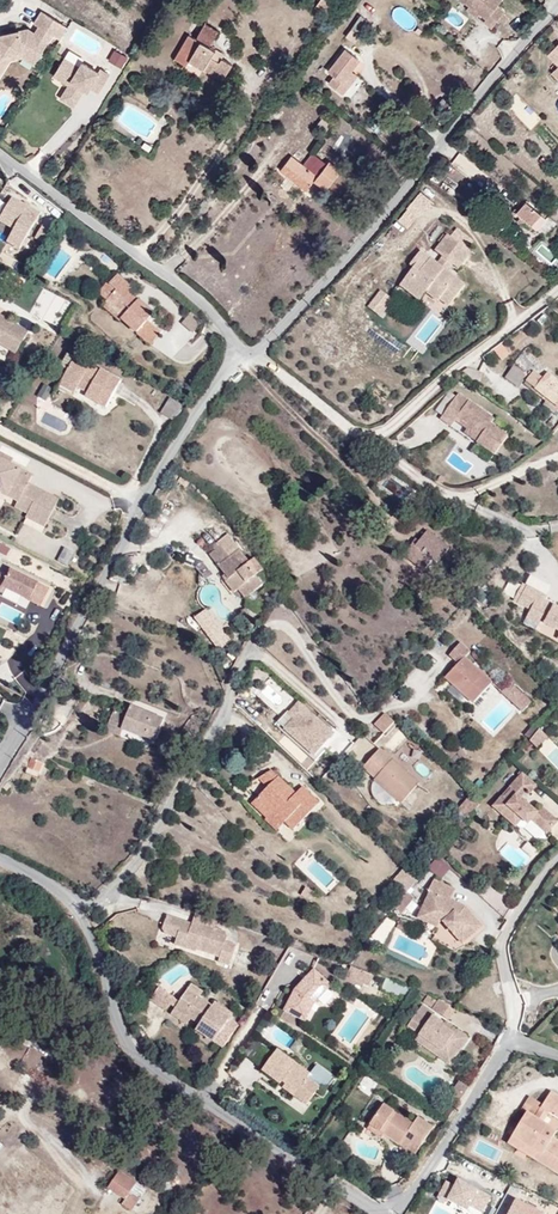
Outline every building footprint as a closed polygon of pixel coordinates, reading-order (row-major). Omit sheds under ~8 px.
[(334,0),(321,0),(316,8),(334,20),(344,6),(334,0)] [(503,1),(501,0),(458,0),(469,8),(487,22),(485,25),(492,31),(505,15),(497,9),(503,1)] [(487,22),(469,8),(467,12),(485,25),(487,22)] [(57,36),(65,41),(72,29),(47,12),(38,25),(43,28),(39,35),(32,30),(2,39),(3,44),(0,48),(0,82),(1,82),(11,66),(3,62),(5,58),(29,52),(29,49),(34,48),(45,55),(57,36)] [(353,37),(364,22),(354,15),(343,30),(353,37)] [(217,62),(205,53),(217,36),(202,26),(194,37),(193,39),(197,42),(186,59),(219,81),(230,65),(220,58),(217,62)] [(186,59),(197,42),(193,39),(194,37),(188,33),(173,56),(183,63),(186,59)] [(557,43),(546,54),(557,66),(557,65),(557,43)] [(40,65),(45,55),(34,48),(29,49),(29,52),(5,58),(3,62),(11,66),(14,60),(27,57),(40,65)] [(114,49),(107,61),(121,69),(128,58),(114,49)] [(348,71),(357,60),(342,49),(324,71),(330,76),(325,83),(340,95),(346,87),(339,82),(348,71)] [(114,76),(105,71),(103,74),(87,64),(84,69),(68,59),(60,73),(75,82),(73,86),(71,90),(73,91),(68,101),(69,95),(65,99),(78,108),(88,92),(92,94),(95,89),(103,94),(114,76)] [(557,66),(550,73),(557,80),(557,79),(557,65),(557,66)] [(346,87),(354,75),(348,71),(339,82),(346,87)] [(75,82),(60,73),(57,77),(73,86),(75,82)] [(448,112),(459,95),(449,87),(437,105),(448,112)] [(335,125),(323,116),(314,129),(325,138),(335,125)] [(314,179),(326,163),(311,152),(304,161),(294,153),(281,172),(306,190),(314,179)] [(459,154),(451,163),(471,179),(478,171),(459,154)] [(326,188),(341,168),(329,159),(326,163),(314,179),(326,188)] [(523,233),(538,216),(531,209),(528,212),(511,197),(498,211),(523,233)] [(18,243),(25,230),(11,222),(3,234),(18,243)] [(178,269),(227,308),(278,242),(256,226),(224,268),(202,251),(193,261),(187,257),(178,269)] [(474,254),(446,233),(432,252),(441,258),(452,267),(460,273),(474,254)] [(542,242),(534,251),(548,264),(557,254),(542,242)] [(449,271),(438,262),(420,249),(406,268),(410,272),(397,289),(418,305),(424,296),(447,313),(468,285),(449,271)] [(452,267),(441,258),(438,262),(449,271),(452,267)] [(152,311),(129,290),(133,286),(114,268),(105,278),(112,285),(103,295),(121,312),(119,314),(148,341),(159,329),(147,317),(152,311)] [(121,312),(103,295),(97,301),(115,318),(119,314),(121,312)] [(208,319),(197,308),(186,319),(197,330),(208,319)] [(9,317),(0,312),(0,321),(6,324),(9,317)] [(25,325),(9,317),(6,324),(0,321),(0,343),(12,349),(25,325)] [(64,369),(72,354),(63,350),(55,364),(64,369)] [(101,404),(117,375),(96,364),(95,367),(72,354),(64,369),(59,379),(73,386),(74,384),(81,388),(79,392),(101,404)] [(522,383),(528,375),(512,364),(502,378),(518,389),(522,383)] [(546,374),(543,378),(532,370),(528,375),(522,383),(557,410),(557,382),(546,374)] [(69,392),(73,386),(59,379),(55,385),(69,392)] [(46,401),(51,391),(43,386),(37,397),(46,401)] [(179,401),(165,393),(158,408),(171,415),(179,401)] [(492,426),(495,421),(459,396),(441,420),(453,428),(457,422),(468,430),(481,440),(478,444),(496,456),(509,438),(492,426)] [(481,440),(468,430),(465,434),(478,444),(481,440)] [(446,452),(456,443),(446,433),(436,442),(446,452)] [(28,472),(0,458),(0,491),(14,498),(23,480),(28,472)] [(24,511),(36,487),(23,480),(14,498),(11,504),(24,511)] [(42,524),(56,497),(36,487),(24,511),(22,514),(42,524)] [(431,563),(447,544),(427,527),(412,545),(407,542),(403,547),(416,558),(412,563),(420,569),(427,560),(431,563)] [(254,577),(262,571),(253,559),(248,563),(226,535),(215,543),(218,547),(207,555),(228,582),(225,584),(233,594),(239,590),(246,599),(262,586),(254,577)] [(7,557),(10,548),(0,545),(0,555),(7,557)] [(416,558),(403,547),(399,552),(412,563),(416,558)] [(67,569),(75,555),(65,549),(57,563),(67,569)] [(2,588),(27,602),(27,601),(38,606),(46,589),(36,584),(35,586),(10,573),(6,581),(0,577),(0,593),(2,588)] [(512,605),(521,590),(517,588),(509,603),(512,605)] [(551,610),(535,602),(537,598),(521,590),(512,605),(521,610),(528,613),(531,621),(551,634),(549,639),(557,644),(557,614),(551,610)] [(236,643),(210,607),(193,619),(219,655),(236,643)] [(531,621),(528,613),(521,610),(517,618),(529,625),(531,621)] [(491,682),(467,659),(473,653),(459,640),(447,653),(456,662),(442,677),(471,704),(491,682)] [(532,703),(511,683),(502,693),(523,712),(532,703)] [(335,732),(297,699),(275,724),(313,757),(335,732)] [(151,745),(162,718),(128,704),(124,713),(111,708),(101,732),(115,738),(117,731),(151,745)] [(383,732),(392,722),(384,715),(375,725),(383,732)] [(531,739),(538,730),(533,726),(525,734),(531,739)] [(537,748),(547,737),(540,730),(538,730),(531,739),(529,740),(537,748)] [(50,758),(32,750),(34,745),(26,741),(16,758),(45,770),(50,758)] [(422,781),(381,746),(363,766),(392,791),(388,794),(401,805),(422,781)] [(257,770),(266,758),(261,754),(251,765),(257,770)] [(314,789),(294,773),(290,778),(286,783),(280,779),(285,773),(266,758),(257,770),(246,783),(255,790),(249,799),(264,811),(272,800),(286,811),(292,816),(314,789)] [(557,822),(540,808),(537,812),(522,798),(526,793),(530,796),(539,786),(519,769),(487,806),(512,827),(516,822),(523,829),(528,824),(544,838),(557,822)] [(290,778),(285,773),(280,779),(286,783),(290,778)] [(470,799),(456,788),(451,795),(465,805),(470,799)] [(274,825),(286,811),(272,800),(264,811),(261,814),(274,825)] [(289,841),(294,834),(284,826),(278,833),(289,841)] [(410,870),(420,857),(410,849),(400,862),(410,870)] [(441,880),(450,870),(436,858),(427,869),(441,880)] [(406,878),(394,869),(381,885),(393,895),(406,878)] [(470,927),(451,901),(435,894),(440,884),(420,875),(401,915),(419,923),(430,924),(445,945),(470,927)] [(304,885),(300,893),(310,898),(314,889),(304,885)] [(400,901),(393,895),(381,910),(388,916),(400,901)] [(192,912),(189,922),(168,916),(163,933),(173,937),(171,943),(219,958),(218,961),(230,965),(236,945),(225,941),(228,931),(216,927),(219,920),(192,912)] [(358,990),(364,975),(338,966),(333,980),(358,990)] [(290,1020),(299,1002),(316,983),(298,967),(280,988),(269,1009),(290,1020)] [(149,1002),(160,985),(144,974),(132,991),(149,1002)] [(392,1002),(401,989),(372,978),(367,993),(392,1002)] [(217,1011),(199,998),(174,981),(167,990),(161,1000),(177,1011),(172,1018),(209,1043),(221,1026),(211,1019),(217,1011)] [(161,1000),(167,990),(160,985),(149,1002),(156,1007),(161,1000)] [(222,1004),(204,991),(199,998),(217,1011),(222,1004)] [(440,1010),(423,998),(418,1005),(434,1018),(440,1010)] [(172,1018),(177,1011),(161,1000),(156,1007),(172,1018)] [(428,1024),(406,1008),(395,1025),(407,1033),(404,1037),(414,1044),(418,1038),(429,1046),(432,1042),(445,1052),(457,1035),(432,1017),(428,1024)] [(221,1026),(227,1017),(217,1011),(211,1019),(221,1026)] [(283,1050),(292,1038),(271,1022),(262,1034),(283,1050)] [(445,1052),(432,1042),(429,1046),(418,1038),(414,1044),(438,1062),(445,1052)] [(270,1060),(274,1055),(256,1041),(245,1054),(264,1068),(270,1060)] [(311,1074),(278,1049),(270,1060),(264,1068),(261,1072),(279,1085),(283,1080),(311,1101),(322,1086),(309,1076),(311,1074)] [(311,1074),(309,1076),(322,1086),(319,1090),(324,1094),(337,1076),(318,1063),(311,1074)] [(457,1098),(465,1085),(455,1079),(447,1092),(457,1098)] [(311,1101),(283,1080),(279,1085),(278,1087),(306,1107),(311,1101)] [(555,1138),(557,1134),(557,1131),(545,1123),(549,1116),(557,1122),(557,1098),(549,1092),(542,1102),(532,1118),(526,1114),(514,1133),(529,1142),(523,1151),(557,1172),(557,1171),(557,1140),(555,1138)] [(532,1118),(542,1102),(532,1096),(522,1112),(526,1114),(532,1118)] [(413,1122),(382,1102),(368,1123),(385,1134),(399,1144),(407,1133),(423,1144),(434,1126),(418,1115),(413,1122)] [(385,1134),(368,1123),(364,1129),(381,1140),(385,1134)] [(523,1151),(529,1142),(514,1133),(509,1142),(523,1151)] [(125,1208),(139,1187),(113,1169),(102,1185),(119,1197),(115,1202),(125,1208)] [(516,1199),(508,1213),(544,1213),(516,1199)]
